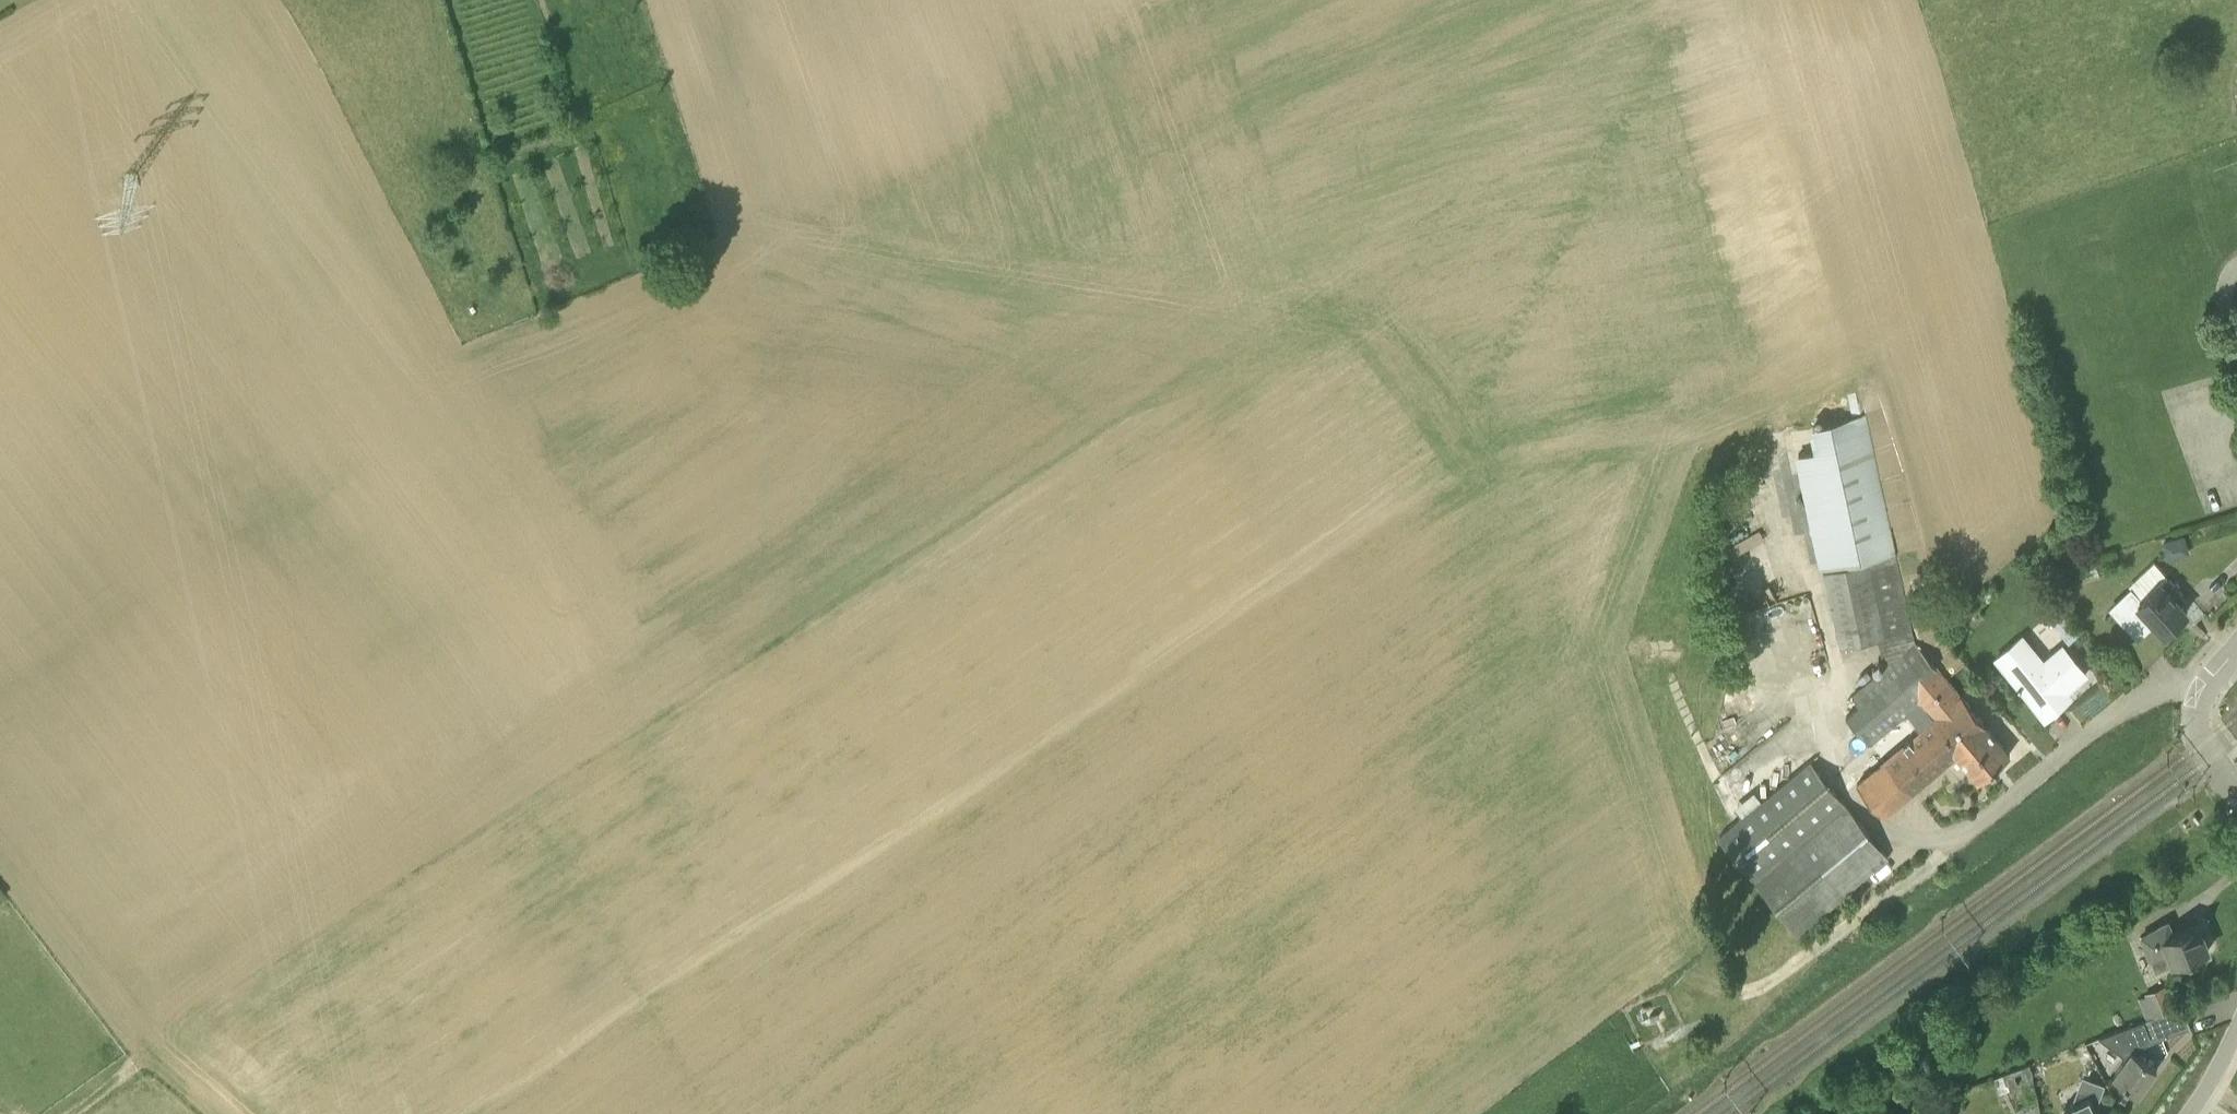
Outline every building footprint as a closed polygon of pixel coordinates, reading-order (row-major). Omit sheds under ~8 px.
[(1916,642),(1895,555),(1905,553),(1899,525),(1889,527),(1865,414),(1808,426),(1814,450),(1795,454),(1819,568),(1822,567),(1839,647),(1877,638),(1883,667),(1916,642)] [(2177,535),(2161,540),(2165,553),(2181,548),(2177,535)] [(2195,622),(2203,614),(2167,576),(2143,600),(2135,591),(2114,610),(2138,636),(2154,621),(2164,632),(2167,630),(2169,632),(2178,623),(2176,621),(2186,612),(2195,622)] [(2044,661),(2036,652),(2021,634),(1995,656),(2045,716),(2061,703),(2057,698),(2086,674),(2063,645),(2044,661)] [(1990,729),(1962,695),(1961,695),(1916,642),(1883,667),(1851,695),(1859,704),(1845,715),(1871,744),(1895,723),(1910,738),(1857,783),(1884,815),(1942,766),(1957,754),(1979,780),(2010,754),(1989,729),(1990,729)] [(2125,653),(2110,664),(2120,672),(2129,665),(2125,653)] [(1797,932),(1889,856),(1846,804),(1811,761),(1718,835),(1754,880),(1797,932)] [(2173,933),(2168,921),(2142,935),(2156,970),(2173,963),(2173,964),(2209,949),(2198,923),(2173,933)] [(2165,987),(2146,995),(2155,1015),(2173,1008),(2165,987)] [(2113,1076),(2138,1094),(2157,1068),(2137,1054),(2145,1044),(2190,1026),(2182,1005),(2100,1038),(2126,1058),(2113,1076)] [(2033,1078),(2029,1063),(2004,1073),(1994,1077),(2000,1092),(2018,1084),(2014,1074),(2022,1070),(2026,1080),(2033,1078)] [(2089,1096),(2064,1108),(2067,1113),(2099,1113),(2096,1108),(2095,1109),(2089,1096)]
